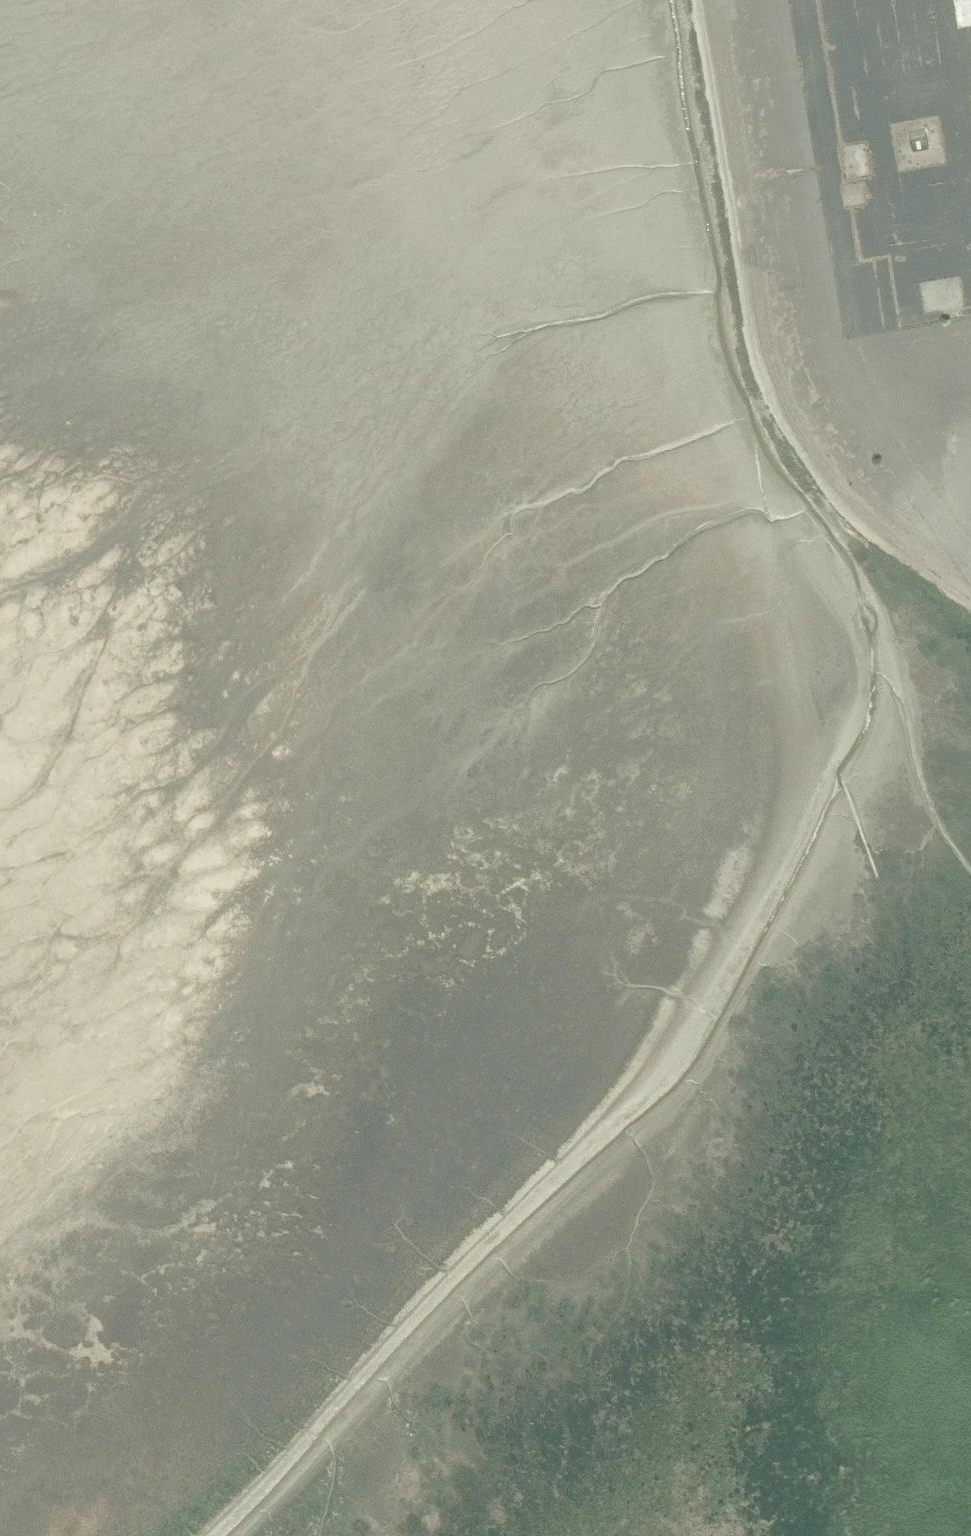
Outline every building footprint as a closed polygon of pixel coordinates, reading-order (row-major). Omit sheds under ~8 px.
[(970,48),(970,0),(961,0),(967,49),(970,48)] [(851,205),(854,226),(875,223),(872,203),(851,205)] [(910,302),(917,346),(970,339),(970,318),(967,294),(910,302)]
